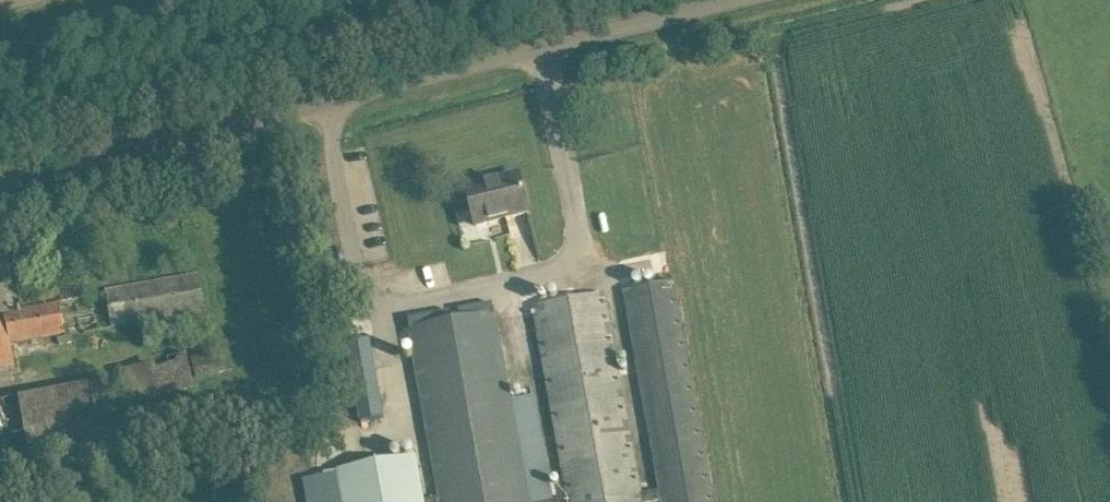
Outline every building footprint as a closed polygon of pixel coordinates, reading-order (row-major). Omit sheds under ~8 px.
[(529,215),(525,197),(519,176),(466,189),(476,228),(529,215)] [(2,275),(30,270),(27,253),(0,258),(0,263),(2,275)] [(106,293),(112,329),(137,325),(139,334),(205,322),(204,315),(206,314),(200,276),(106,293)] [(675,283),(672,283),(623,292),(660,491),(640,495),(603,295),(534,308),(538,331),(570,501),(563,501),(715,501),(675,283)] [(60,303),(4,313),(6,324),(11,345),(66,335),(60,303)] [(546,453),(535,396),(513,400),(497,315),(495,315),(493,304),(460,310),(462,321),(453,323),(452,323),(450,312),(427,316),(409,319),(411,331),(442,500),(432,501),(555,501),(546,453)] [(6,324),(0,326),(0,372),(15,370),(11,345),(6,324)] [(219,352),(191,359),(196,381),(225,374),(219,352)] [(350,362),(354,382),(376,378),(372,358),(350,362)] [(0,403),(0,437),(25,433),(19,400),(0,403)] [(303,481),(307,501),(426,501),(417,456),(337,471),(337,474),(336,474),(303,481)]
